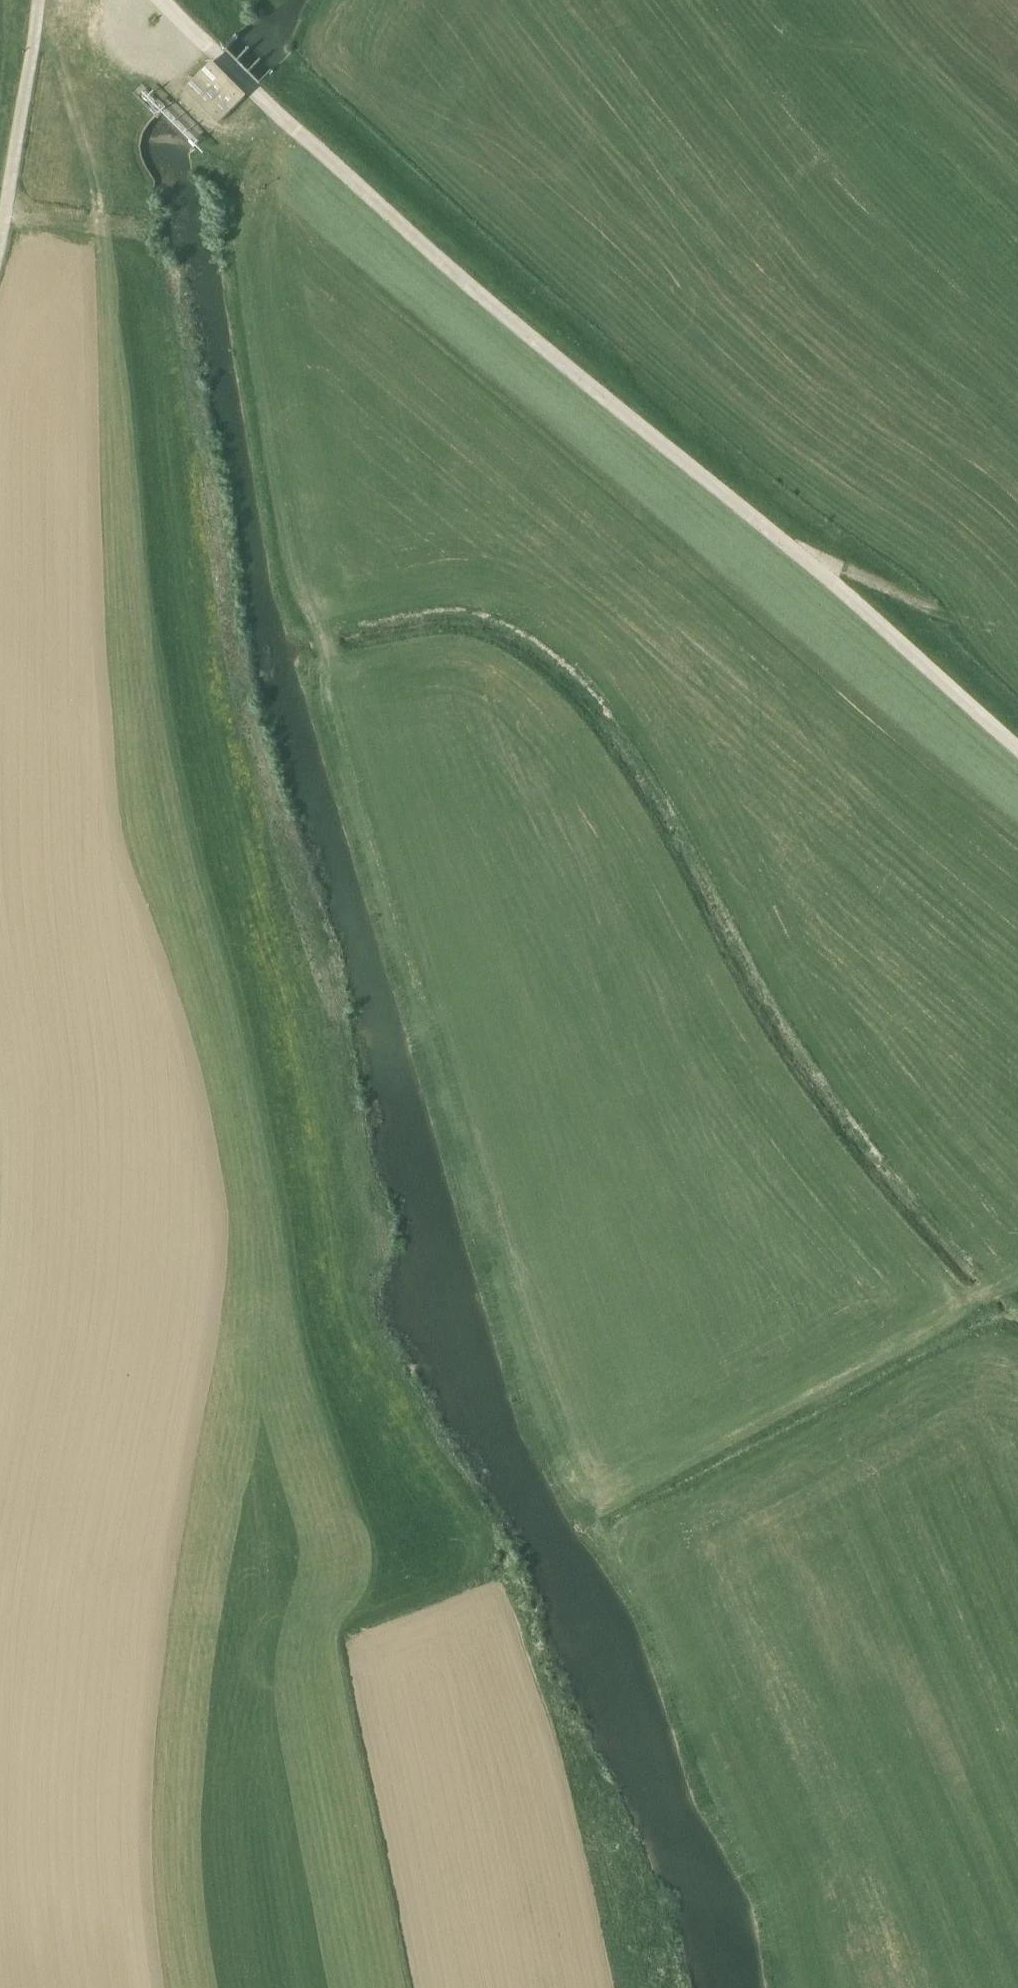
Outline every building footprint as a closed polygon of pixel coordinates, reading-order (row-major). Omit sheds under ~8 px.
[(206,67),(186,87),(221,121),(241,102),(206,67)] [(151,79),(140,88),(155,107),(166,97),(151,79)]
